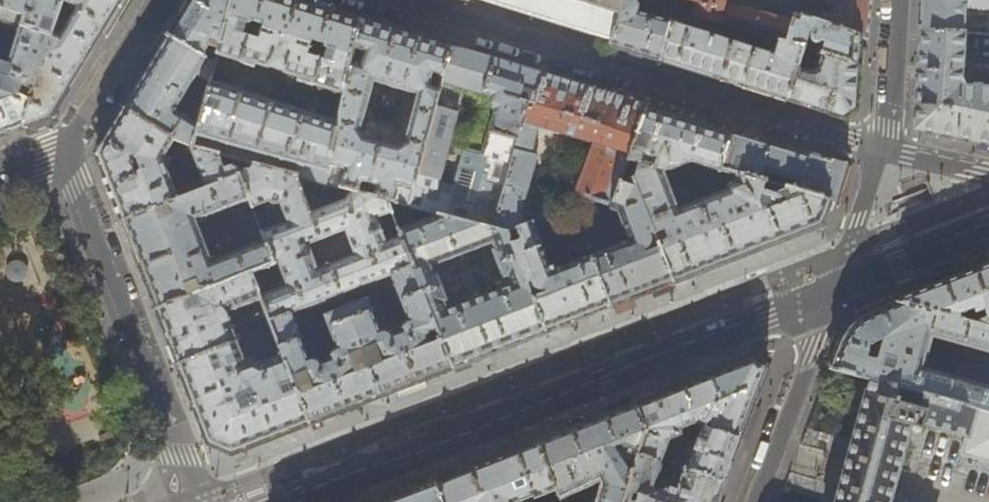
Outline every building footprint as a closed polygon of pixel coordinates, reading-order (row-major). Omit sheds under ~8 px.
[(0,0),(0,20),(51,37),(63,1),(58,0),(0,0)] [(63,1),(51,37),(24,127),(44,119),(50,117),(87,55),(120,0),(63,0),(63,1)] [(169,36),(215,66),(218,55),(233,0),(190,0),(169,36)] [(313,86),(335,93),(332,110),(339,115),(359,19),(322,8),(297,0),(233,0),(218,55),(240,62),(240,64),(253,68),(253,65),(268,69),(269,67),(283,72),(283,74),(298,79),(297,82),(313,87),(313,86)] [(501,6),(586,31),(611,38),(613,30),(615,30),(624,0),(482,0),(501,6)] [(615,30),(613,30),(611,38),(610,41),(635,48),(660,56),(673,8),(675,0),(659,0),(657,9),(653,16),(637,12),(640,0),(624,0),(615,30)] [(696,2),(693,14),(694,15),(777,41),(785,44),(792,20),(724,3),(725,0),(689,0),(696,2)] [(833,2),(832,15),(822,12),(820,23),(859,37),(866,39),(869,17),(871,0),(822,0),(833,2)] [(921,4),(920,30),(964,32),(988,34),(988,20),(963,18),(964,11),(988,13),(988,0),(922,0),(921,4)] [(693,14),(673,8),(660,56),(698,70),(755,90),(786,100),(802,49),(785,44),(777,41),(772,58),(766,54),(689,29),(694,15),(693,14)] [(798,22),(792,20),(785,44),(802,49),(809,52),(821,56),(857,67),(858,53),(859,38),(859,37),(820,23),(800,16),(798,22)] [(360,184),(362,183),(375,186),(377,189),(375,197),(387,200),(409,206),(451,48),(410,35),(359,19),(339,115),(338,123),(327,173),(325,183),(358,192),(360,184)] [(24,127),(51,37),(0,20),(0,28),(19,33),(10,65),(0,62),(0,136),(24,127)] [(920,30),(917,77),(914,130),(964,141),(988,146),(988,86),(961,84),(964,32),(920,30)] [(211,82),(215,66),(169,36),(147,72),(124,109),(174,139),(179,142),(194,146),(197,136),(211,82)] [(495,60),(460,49),(460,51),(451,48),(409,206),(439,214),(493,230),(526,104),(534,106),(543,74),(495,60)] [(808,55),(809,52),(802,49),(786,100),(813,109),(843,118),(855,110),(856,82),(857,67),(821,56),(817,70),(814,70),(812,72),(800,69),(804,57),(808,55)] [(566,81),(543,74),(534,106),(526,104),(493,230),(508,234),(532,223),(533,222),(530,214),(519,212),(535,156),(530,155),(537,127),(593,144),(573,195),(611,207),(620,182),(628,161),(647,109),(648,106),(594,89),(566,81)] [(338,123),(211,82),(197,136),(327,173),(338,123)] [(163,159),(174,139),(124,109),(97,154),(108,182),(123,221),(179,199),(163,159)] [(693,123),(647,109),(628,161),(637,164),(632,181),(634,185),(671,282),(747,253),(821,225),(829,203),(830,202),(798,193),(779,187),(733,173),(736,182),(728,185),(727,186),(726,187),(726,188),(725,189),(726,191),(678,210),(663,172),(690,162),(720,171),(721,170),(732,135),(693,123)] [(732,135),(721,170),(733,173),(779,187),(783,174),(802,179),(798,193),(830,202),(832,203),(835,204),(841,182),(846,164),(809,153),(807,158),(768,146),(732,135)] [(218,153),(194,146),(179,142),(177,154),(179,159),(196,163),(206,189),(239,176),(235,165),(220,163),(218,153)] [(232,157),(235,165),(239,176),(249,199),(252,207),(261,203),(272,229),(262,233),(265,241),(274,264),(250,273),(253,279),(275,271),(279,278),(256,287),(267,316),(282,356),(293,385),(300,383),(305,384),(308,391),(297,396),(308,424),(336,413),(346,409),(365,402),(380,396),(369,369),(356,374),(354,367),(355,362),(365,359),(345,308),(324,316),(340,356),(333,359),(331,354),(320,359),(321,363),(312,367),(293,314),(341,295),(294,174),(232,157)] [(325,183),(294,174),(341,295),(391,276),(411,327),(401,331),(400,328),(389,332),(390,335),(383,338),(368,299),(345,308),(365,359),(374,356),(379,358),(382,364),(369,369),(380,396),(410,384),(451,368),(441,340),(430,345),(427,336),(429,332),(437,330),(387,200),(375,197),(358,192),(325,183)] [(249,199),(239,176),(206,189),(179,199),(123,221),(141,266),(157,310),(250,273),(274,264),(265,241),(212,261),(195,220),(249,199)] [(634,185),(620,182),(611,207),(610,210),(616,212),(627,241),(602,251),(594,247),(590,257),(610,306),(641,293),(671,282),(634,185)] [(414,213),(412,214),(409,206),(387,200),(437,330),(441,340),(451,368),(496,350),(545,331),(508,234),(493,230),(439,214),(418,223),(414,213)] [(532,223),(508,234),(545,331),(577,319),(610,306),(590,257),(594,247),(591,240),(564,232),(575,261),(551,271),(532,223)] [(972,272),(898,300),(988,326),(988,265),(972,272)] [(256,287),(253,279),(250,273),(157,310),(168,338),(178,363),(238,340),(227,313),(233,310),(235,314),(241,312),(239,308),(245,305),(251,322),(267,316),(256,287)] [(849,328),(845,334),(841,340),(838,347),(829,370),(870,381),(988,413),(988,387),(923,369),(932,336),(988,352),(988,326),(898,300),(884,305),(874,309),(871,311),(865,314),(859,318),(854,323),(852,325),(849,328)] [(246,362),(238,340),(178,363),(198,415),(209,443),(220,448),(232,454),(258,443),(269,439),(308,424),(297,396),(293,385),(282,356),(263,363),(254,359),(246,362)] [(709,375),(754,357),(752,352),(707,370),(709,375)] [(754,357),(709,375),(696,380),(634,404),(645,431),(636,456),(660,464),(668,440),(693,430),(695,423),(704,426),(694,450),(683,446),(676,468),(682,470),(722,483),(743,428),(766,368),(754,357)] [(870,381),(845,467),(835,501),(887,501),(909,426),(921,429),(923,423),(966,436),(961,454),(988,461),(988,413),(870,381)] [(339,419),(368,408),(365,402),(346,409),(336,413),(339,419)] [(636,456),(645,431),(634,404),(591,421),(537,442),(559,496),(579,488),(582,497),(577,499),(578,501),(597,501),(593,491),(605,485),(599,501),(619,501),(636,456)] [(560,499),(559,496),(537,442),(489,461),(434,482),(442,501),(519,501),(533,496),(535,499),(536,498),(538,501),(560,501),(560,499)] [(660,464),(636,456),(619,501),(715,501),(722,483),(682,470),(676,491),(668,488),(668,491),(666,490),(662,492),(652,489),(660,464)] [(383,501),(442,501),(434,482),(411,491),(383,501)]
